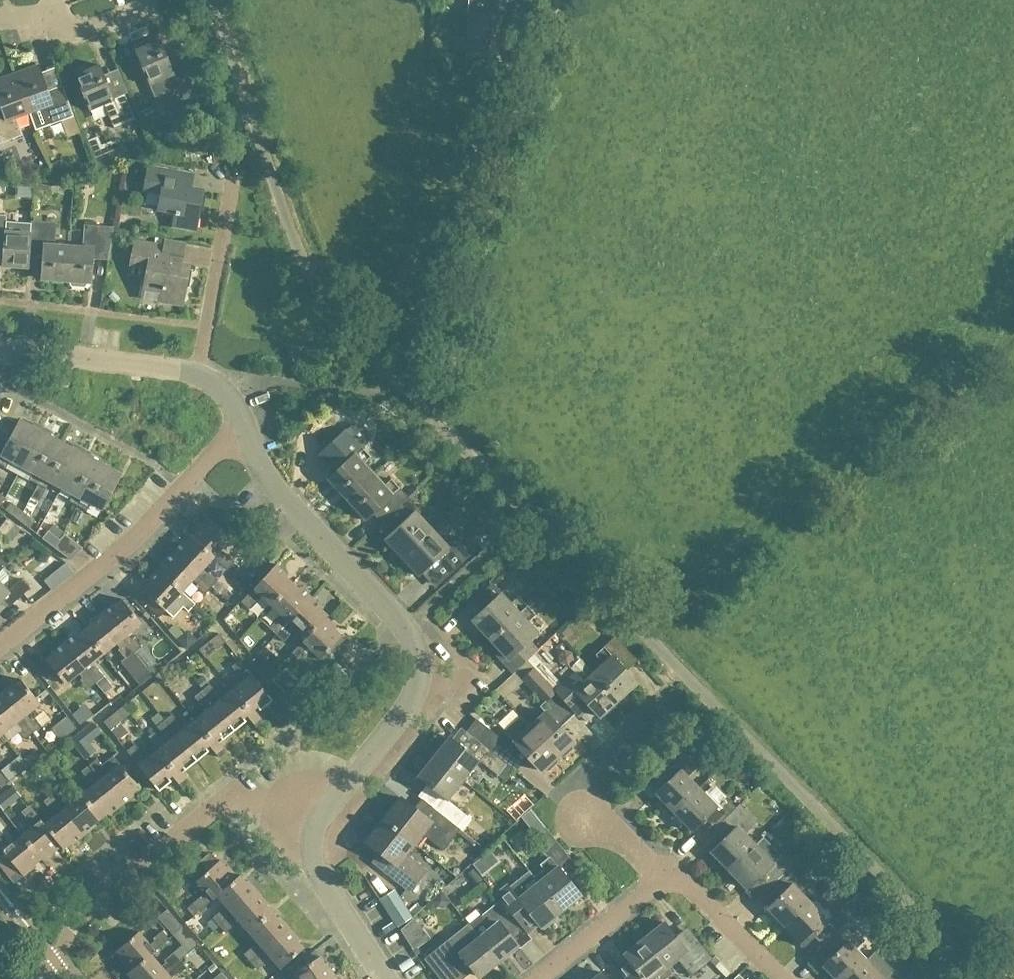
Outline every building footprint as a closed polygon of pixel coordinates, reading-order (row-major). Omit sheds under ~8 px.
[(496,57),(498,31),(514,32),(516,3),(499,2),(499,0),(470,0),(466,55),(496,57)] [(160,41),(134,52),(154,99),(169,93),(176,109),(185,105),(188,112),(200,107),(189,81),(178,86),(167,60),(160,41)] [(113,129),(136,120),(124,93),(114,97),(100,65),(75,75),(89,110),(103,105),(113,129)] [(29,113),(36,130),(73,116),(61,86),(47,91),(38,66),(15,74),(29,113)] [(15,74),(0,80),(0,103),(2,108),(0,109),(0,144),(21,135),(15,118),(29,113),(15,74)] [(97,139),(88,143),(97,164),(123,153),(118,141),(101,149),(97,139)] [(201,190),(189,188),(191,174),(147,166),(143,190),(160,193),(158,209),(175,212),(172,225),(194,229),(201,190)] [(26,268),(29,225),(6,224),(7,217),(0,217),(0,241),(5,242),(3,266),(26,268)] [(42,280),(66,282),(69,248),(56,247),(57,225),(32,223),(30,251),(44,252),(42,280)] [(108,256),(114,227),(85,227),(83,249),(69,248),(66,282),(70,282),(72,287),(85,287),(88,283),(91,283),(93,255),(108,256)] [(188,265),(184,264),(188,243),(164,239),(163,247),(134,242),(130,265),(147,268),(144,283),(141,282),(139,296),(159,301),(180,304),(188,265)] [(40,432),(20,421),(0,459),(0,465),(6,469),(10,461),(21,467),(40,432)] [(320,457),(336,474),(329,480),(348,500),(374,476),(363,465),(371,458),(363,450),(367,445),(369,439),(368,433),(364,429),(358,427),(351,428),(347,432),(320,457)] [(40,432),(21,467),(32,473),(28,480),(38,485),(61,443),(40,432)] [(61,489),(80,453),(61,443),(38,485),(46,490),(50,483),(61,489)] [(80,453),(61,489),(72,495),(68,502),(77,507),(100,464),(80,453)] [(120,475),(100,464),(77,507),(85,512),(90,504),(101,510),(120,475)] [(385,488),(374,476),(348,500),(367,521),(373,515),(381,523),(390,515),(408,498),(392,481),(385,488)] [(422,513),(408,498),(390,515),(401,527),(385,541),(402,559),(433,530),(419,515),(422,513)] [(6,512),(18,521),(23,513),(12,505),(6,512)] [(29,530),(34,522),(23,513),(18,521),(29,530)] [(20,531),(6,520),(0,528),(0,534),(11,543),(20,531)] [(192,538),(215,559),(228,571),(234,564),(226,556),(224,558),(220,554),(232,541),(209,520),(203,527),(201,524),(190,536),(191,538),(192,538)] [(54,526),(42,540),(54,549),(65,536),(54,526)] [(433,530),(402,559),(419,578),(421,576),(428,569),(441,583),(472,554),(458,539),(452,545),(449,543),(447,545),(433,530)] [(82,549),(65,536),(54,549),(70,562),(82,549)] [(204,571),(215,559),(192,538),(191,538),(186,544),(184,542),(174,554),(211,588),(218,581),(209,573),(208,575),(204,571)] [(211,588),(174,554),(164,565),(165,566),(159,573),(182,594),(193,582),(197,586),(196,587),(205,596),(211,588)] [(65,565),(57,572),(64,581),(72,574),(65,565)] [(271,607),(293,584),(287,578),(289,577),(277,566),(242,604),(249,610),(257,601),(255,599),(259,595),(271,607)] [(2,571),(0,573),(0,604),(7,597),(13,604),(30,590),(22,581),(8,593),(3,587),(8,582),(8,578),(2,571)] [(150,598),(144,604),(159,618),(165,612),(174,620),(184,609),(189,613),(196,606),(182,594),(159,573),(157,571),(146,583),(148,584),(142,591),(150,598)] [(277,636),(312,598),(301,588),(299,589),(293,584),(271,607),(284,619),(280,623),(278,621),(269,630),(277,636)] [(493,587),(461,617),(470,626),(474,622),(492,641),(527,609),(519,600),(512,607),(493,587)] [(305,640),(306,641),(326,619),(327,620),(329,617),(323,612),(325,610),(312,598),(277,636),(284,643),(292,634),(289,632),(293,628),(305,640)] [(114,605),(101,615),(133,655),(141,648),(133,640),(131,641),(128,637),(142,626),(122,602),(116,608),(114,605)] [(527,609),(492,641),(509,660),(505,664),(514,674),(537,652),(529,643),(538,634),(528,624),(535,617),(527,609)] [(126,661),(133,655),(101,615),(90,625),(91,627),(84,632),(104,657),(117,646),(121,650),(119,652),(126,661)] [(342,638),(343,638),(336,631),(337,629),(327,620),(326,619),(306,641),(305,640),(290,656),(298,664),(307,654),(305,652),(308,648),(322,661),(331,650),(342,638)] [(567,641),(573,635),(567,629),(561,635),(567,641)] [(77,635),(64,646),(96,685),(104,678),(97,670),(95,671),(91,667),(104,657),(84,632),(79,637),(77,635)] [(218,635),(198,651),(205,660),(225,644),(218,635)] [(342,638),(331,650),(338,656),(349,644),(342,638)] [(626,673),(637,662),(615,639),(595,657),(604,666),(594,675),(618,701),(636,684),(626,673)] [(575,650),(561,658),(553,644),(541,650),(555,676),(582,662),(575,650)] [(88,691),(96,685),(64,646),(53,655),(54,656),(46,662),(66,687),(79,676),(83,680),(81,682),(88,691)] [(122,664),(141,687),(152,678),(133,655),(122,664)] [(257,715),(273,702),(241,662),(232,669),(244,684),(233,692),(246,709),(260,727),(264,724),(257,715)] [(545,704),(556,695),(535,672),(525,682),(545,704)] [(600,719),(618,701),(594,675),(584,684),(576,676),(557,694),(578,717),(589,707),(600,719)] [(14,685),(1,695),(33,735),(41,729),(33,719),(31,721),(28,717),(41,706),(22,682),(15,687),(14,685)] [(260,727),(246,709),(233,692),(222,701),(211,687),(203,693),(219,713),(235,733),(250,721),(256,729),(260,727)] [(99,716),(114,701),(103,689),(88,703),(99,716)] [(195,722),(209,739),(224,757),(228,754),(220,745),(235,733),(219,713),(203,693),(195,700),(206,713),(195,722)] [(33,735),(1,695),(0,696),(0,733),(3,736),(16,725),(20,730),(18,731),(26,741),(33,735)] [(110,732),(130,716),(123,707),(103,723),(110,732)] [(548,715),(532,730),(558,759),(560,758),(561,759),(564,759),(575,749),(575,747),(573,745),(575,744),(548,715)] [(224,757),(209,739),(195,722),(185,731),(174,717),(166,723),(197,763),(212,751),(219,760),(224,757)] [(543,773),(544,772),(546,774),(548,774),(559,764),(559,761),(558,760),(558,759),(532,730),(520,718),(504,732),(543,773)] [(467,733),(484,746),(492,753),(502,741),(477,721),(467,733)] [(158,752),(172,769),(186,787),(189,784),(182,775),(197,763),(166,723),(158,729),(169,743),(158,752)] [(76,737),(68,743),(83,762),(94,754),(87,744),(80,734),(76,737)] [(492,753),(484,746),(475,757),(451,738),(435,758),(464,782),(480,762),(498,777),(507,765),(492,753)] [(186,787),(172,769),(158,752),(147,761),(136,747),(128,754),(160,793),(175,781),(182,790),(186,787)] [(656,796),(674,815),(699,790),(688,779),(698,770),(681,752),(660,773),(669,783),(656,796)] [(97,761),(89,768),(120,806),(132,796),(131,795),(138,790),(112,758),(102,767),(97,761)] [(439,813),(458,828),(467,816),(448,802),(464,782),(435,758),(419,779),(443,798),(434,809),(439,813)] [(92,787),(81,796),(101,820),(107,815),(108,816),(120,806),(89,768),(82,774),(92,787)] [(708,781),(699,790),(674,815),(692,833),(705,820),(715,830),(719,826),(736,809),(726,799),(717,808),(706,797),(715,788),(708,781)] [(59,791),(51,798),(83,836),(95,827),(94,826),(101,820),(81,796),(71,805),(59,791)] [(61,846),(60,847),(62,850),(69,844),(71,846),(83,836),(51,798),(44,804),(54,816),(44,825),(61,846)] [(385,821),(415,845),(423,835),(444,852),(461,831),(458,828),(439,813),(431,822),(402,799),(385,821)] [(711,853),(729,872),(755,847),(746,837),(749,831),(757,824),(740,806),(736,809),(719,826),(729,836),(711,853)] [(48,856),(60,847),(61,846),(44,825),(29,807),(22,814),(33,827),(22,836),(41,860),(47,855),(48,856)] [(524,815),(536,830),(544,824),(531,809),(524,815)] [(415,845),(385,821),(368,843),(396,866),(388,876),(411,893),(427,872),(406,855),(415,845)] [(570,858),(546,828),(533,839),(549,860),(540,867),(544,872),(535,879),(562,913),(582,896),(559,867),(570,858)] [(23,876),(35,866),(34,866),(41,860),(22,836),(11,845),(0,832),(0,853),(2,851),(23,876)] [(765,874),(774,883),(791,866),(795,863),(785,852),(781,857),(763,839),(755,847),(729,872),(747,891),(765,874)] [(806,853),(795,863),(791,866),(774,883),(764,893),(774,903),(766,911),(785,930),(810,904),(799,893),(808,884),(801,876),(815,862),(806,853)] [(202,897),(192,905),(199,913),(216,897),(217,897),(238,879),(237,878),(227,867),(225,869),(219,862),(196,882),(207,895),(203,899),(202,897)] [(528,871),(498,896),(502,901),(521,924),(529,935),(540,927),(542,929),(543,928),(545,931),(559,920),(556,917),(562,913),(535,879),(528,871)] [(239,876),(237,878),(238,879),(217,897),(227,909),(223,912),(221,910),(212,918),(220,927),(258,893),(247,881),(245,883),(239,876)] [(249,934),(272,913),(266,907),(268,905),(258,893),(220,927),(225,933),(234,926),(233,924),(237,920),(249,934)] [(380,902),(397,929),(408,922),(391,895),(380,902)] [(810,904),(785,930),(803,948),(814,938),(823,947),(847,924),(830,906),(820,896),(810,904)] [(509,934),(521,924),(502,901),(470,927),(499,962),(519,946),(509,934)] [(251,963),(289,929),(279,918),(277,919),(272,913),(249,934),(259,946),(255,949),(253,947),(244,955),(251,963)] [(847,924),(823,947),(833,958),(822,968),(832,978),(848,978),(866,961),(855,950),(864,942),(847,924)] [(437,950),(457,975),(469,965),(480,978),(499,962),(470,927),(469,925),(437,950)] [(645,941),(667,969),(677,962),(691,978),(713,961),(692,935),(680,944),(665,925),(645,941)] [(299,941),(289,929),(251,963),(257,970),(266,962),(264,960),(269,956),(280,969),(303,949),(297,942),(299,941)] [(138,934),(116,954),(121,960),(119,962),(129,973),(130,974),(150,956),(151,956),(169,941),(162,933),(152,941),(154,943),(150,947),(138,934)] [(627,960),(616,969),(624,978),(669,978),(672,976),(667,969),(645,941),(625,957),(627,960)] [(180,962),(172,953),(162,962),(164,964),(160,967),(151,956),(150,956),(130,974),(129,973),(127,975),(131,978),(160,978),(180,962)] [(848,978),(900,978),(874,953),(866,961),(848,978)] [(335,977),(326,964),(324,965),(319,958),(293,974),(296,978),(332,978),(335,977)] [(160,978),(171,978),(175,976),(176,978),(186,969),(180,962),(160,978)]
